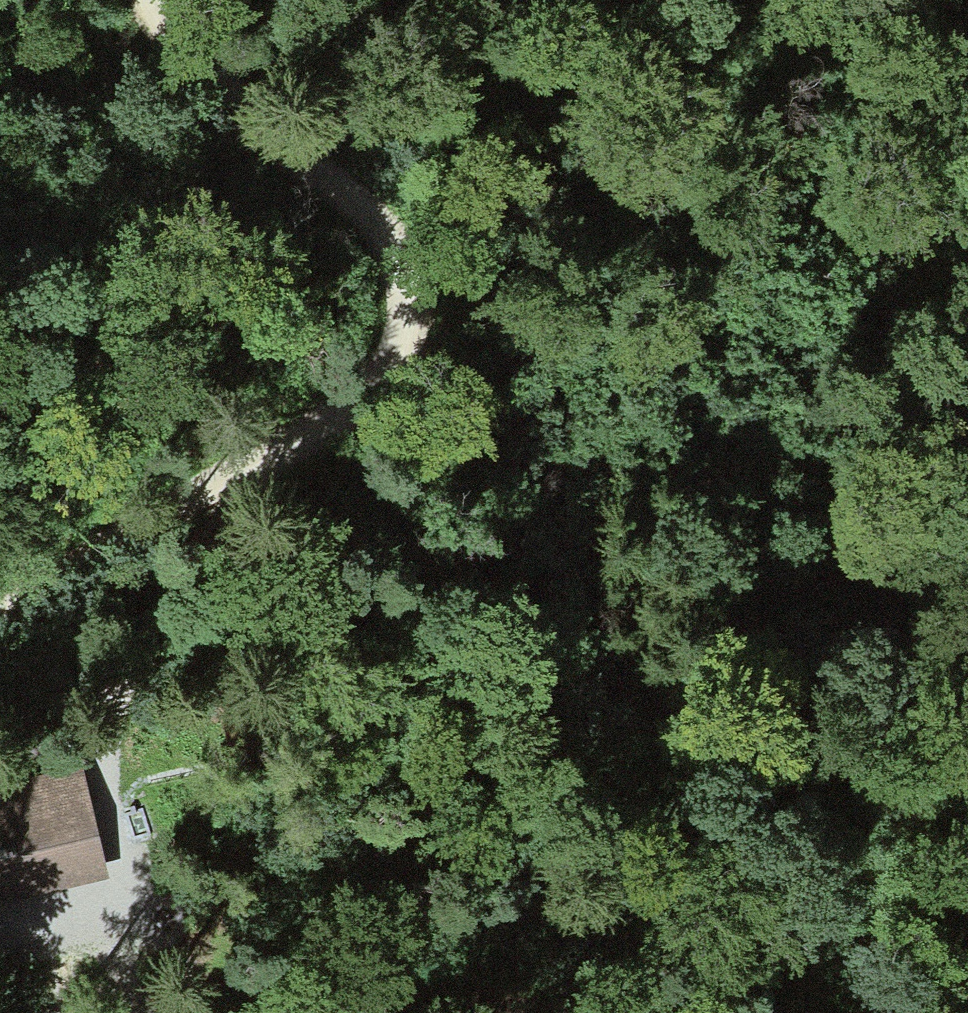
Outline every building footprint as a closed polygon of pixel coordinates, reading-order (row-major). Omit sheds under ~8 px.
[(0,784),(0,874),(88,854),(68,768),(0,784)]
